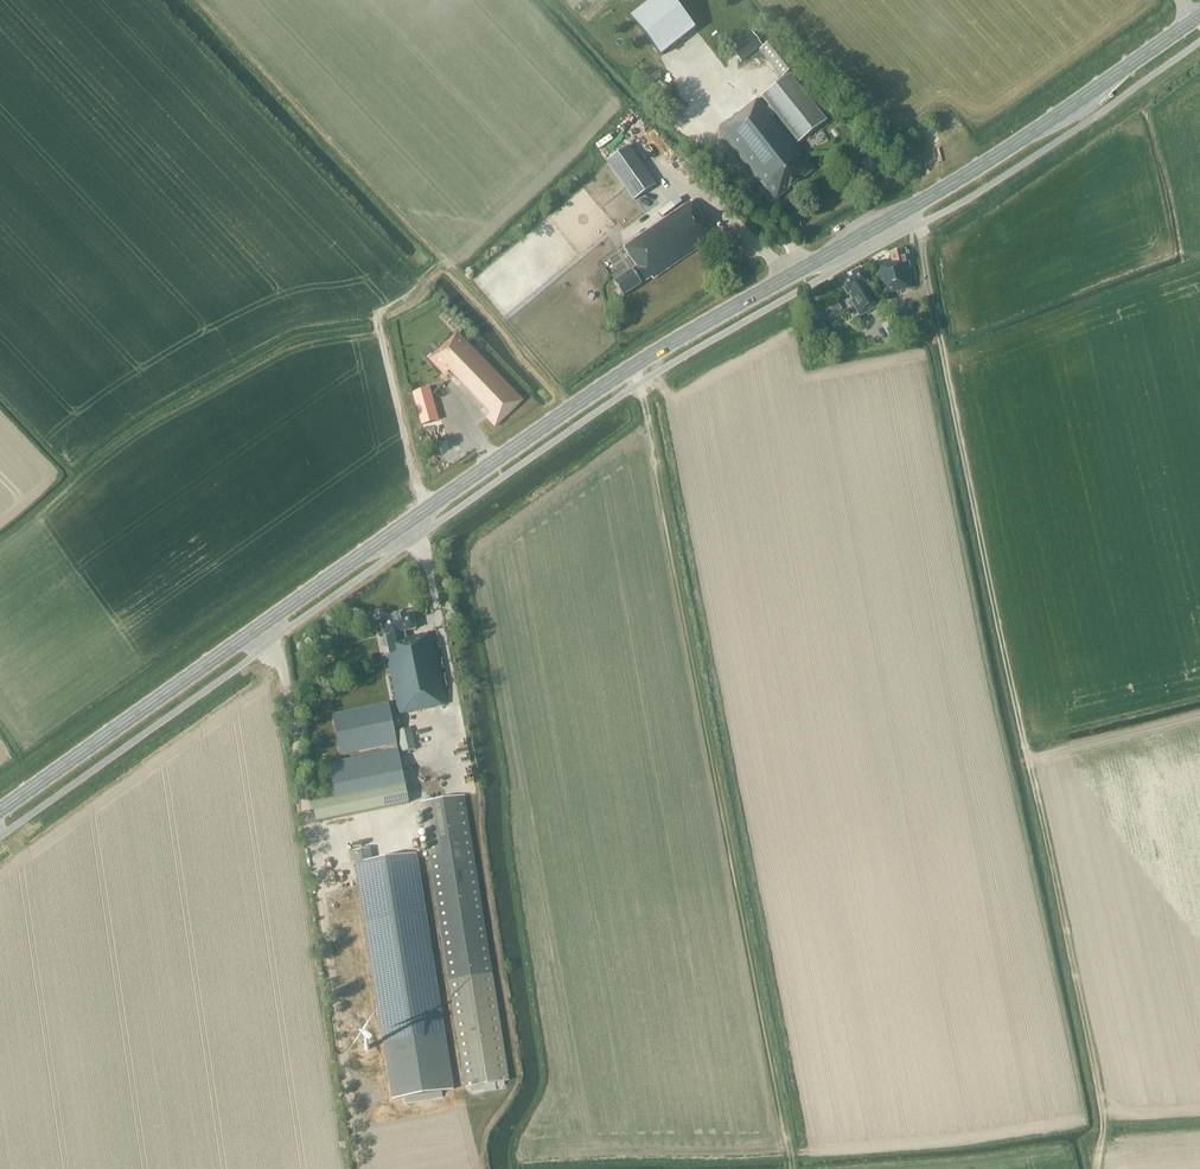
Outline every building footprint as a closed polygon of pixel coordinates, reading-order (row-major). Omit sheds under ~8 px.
[(672,0),(653,0),(630,18),(660,56),(695,29),(672,0)] [(601,14),(600,15),(604,20),(603,20),(607,25),(608,25),(611,29),(619,23),(608,9),(607,9),(607,10),(601,15),(601,14)] [(740,62),(761,46),(752,34),(731,50),(740,62)] [(781,79),(796,67),(774,39),(759,51),(781,79)] [(827,121),(790,74),(761,97),(768,106),(765,109),(758,100),(729,123),(727,120),(718,127),(720,130),(719,130),(760,182),(762,180),(776,199),(811,172),(801,159),(803,157),(772,117),(775,114),(798,144),(827,121)] [(922,131),(932,146),(940,140),(930,126),(922,131)] [(863,152),(867,149),(863,143),(858,147),(863,152)] [(635,199),(657,185),(630,145),(608,160),(635,199)] [(623,229),(657,205),(649,194),(615,217),(623,229)] [(653,280),(716,237),(691,201),(624,247),(637,267),(614,283),(623,297),(641,284),(651,277),(653,280)] [(880,295),(914,286),(907,257),(910,255),(909,251),(906,250),(905,248),(889,252),(891,259),(873,263),(880,295)] [(869,290),(867,288),(870,287),(859,269),(839,281),(847,295),(850,293),(853,299),(850,301),(860,317),(880,305),(871,289),(869,290)] [(842,310),(837,301),(815,314),(821,323),(842,310)] [(818,338),(827,333),(821,323),(815,314),(806,319),(818,338)] [(891,341),(900,336),(891,321),(883,326),(891,341)] [(495,427),(523,400),(457,332),(429,359),(445,375),(449,371),(490,413),(486,417),(495,427)] [(422,425),(439,420),(430,386),(413,391),(422,425)] [(415,630),(411,613),(399,616),(399,615),(393,616),(393,617),(381,619),(384,636),(386,635),(390,655),(386,656),(398,714),(446,705),(430,633),(405,638),(404,632),(415,630)] [(397,745),(388,704),(332,715),(341,756),(367,751),(384,747),(386,747),(387,752),(328,764),(335,799),(312,804),(316,823),(409,803),(405,785),(398,750),(397,745)] [(401,752),(416,749),(411,728),(396,731),(401,752)] [(508,1081),(491,975),(492,975),(464,796),(447,799),(422,803),(449,982),(450,982),(466,1087),(508,1081)] [(354,852),(394,1099),(454,1089),(415,854),(371,861),(369,849),(354,852)]
